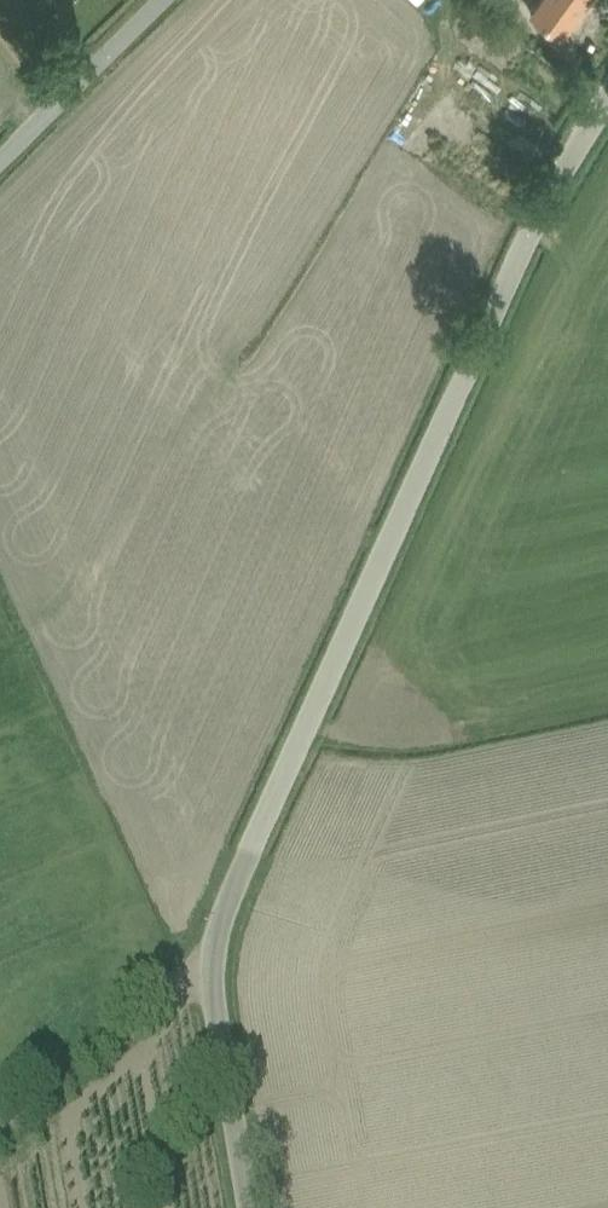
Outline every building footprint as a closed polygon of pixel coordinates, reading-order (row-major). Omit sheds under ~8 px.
[(545,20),(565,34),(589,0),(540,0),(533,11),(545,20)]
